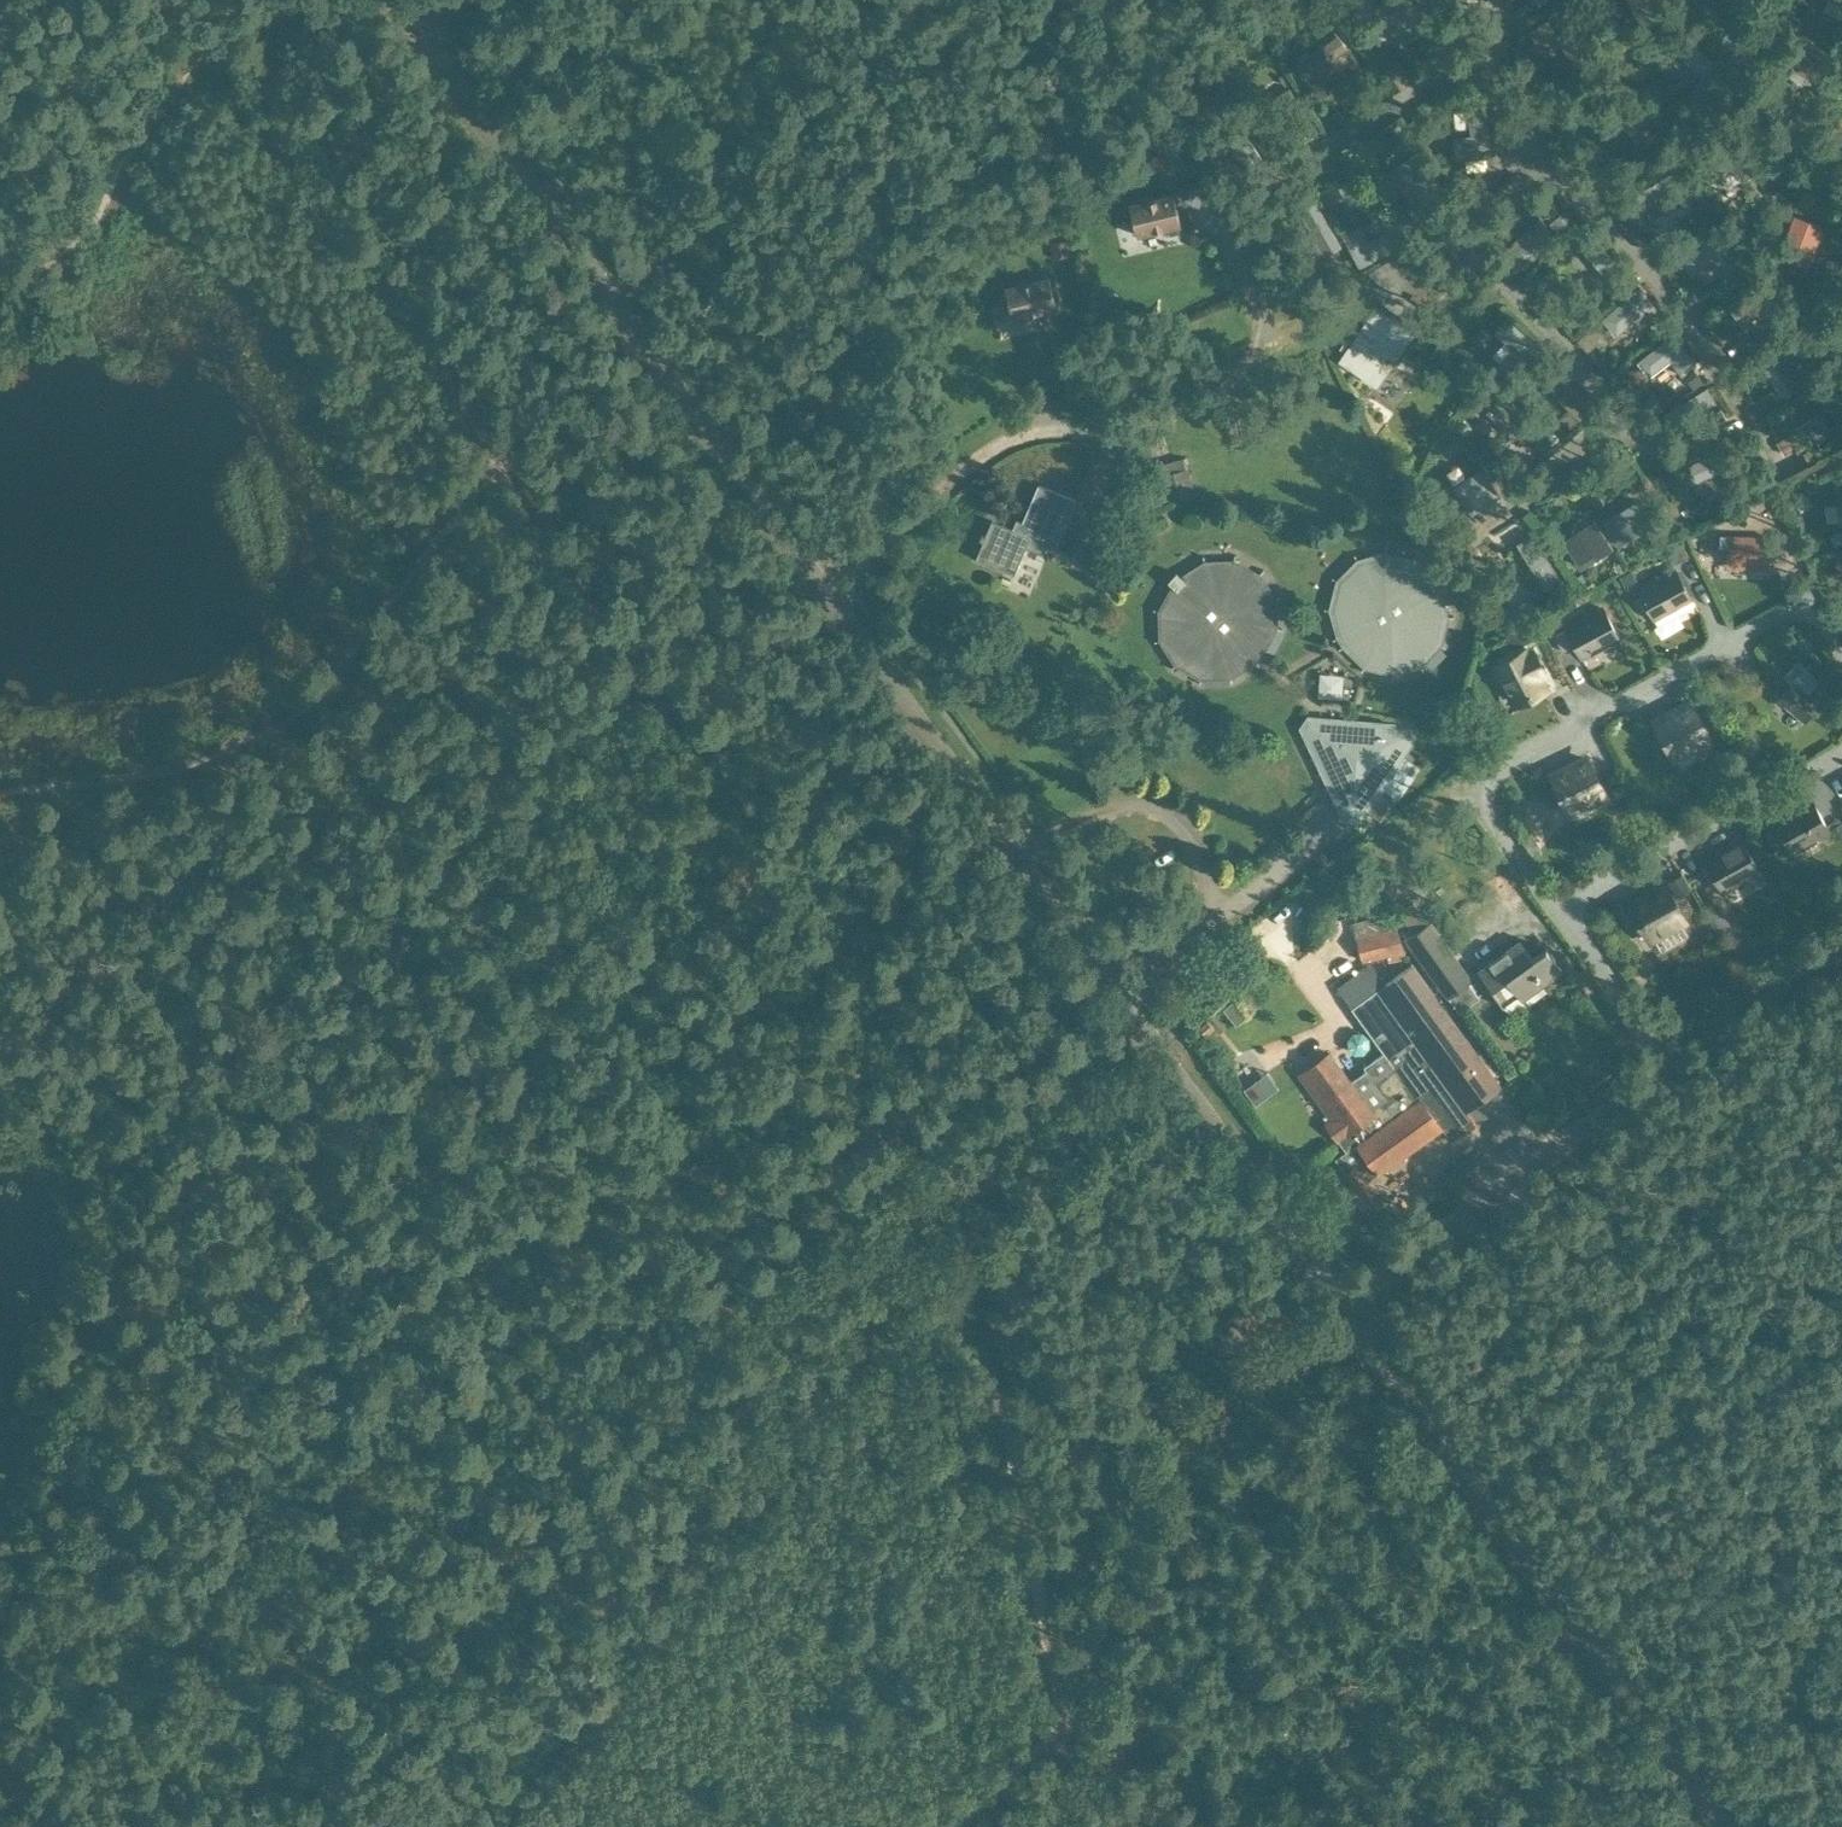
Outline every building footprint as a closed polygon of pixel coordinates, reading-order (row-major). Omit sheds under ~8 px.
[(1430,24),(1413,0),(1387,0),(1376,8),(1403,44),(1430,24)] [(1740,12),(1746,0),(1718,0),(1740,12)] [(1820,13),(1841,20),(1841,0),(1824,0),(1820,13)] [(1779,59),(1815,82),(1832,55),(1797,32),(1779,59)] [(1338,34),(1297,64),(1307,78),(1348,48),(1338,34)] [(1454,159),(1492,154),(1485,96),(1467,99),(1471,134),(1452,136),(1454,159)] [(1211,137),(1237,172),(1250,162),(1233,139),(1249,127),(1240,115),(1211,137)] [(1416,151),(1388,171),(1415,208),(1441,186),(1416,151)] [(1196,171),(1191,155),(1176,159),(1180,175),(1196,171)] [(1130,202),(1137,236),(1182,226),(1175,193),(1130,202)] [(1340,238),(1316,197),(1293,211),(1302,225),(1317,252),(1340,238)] [(1779,255),(1809,266),(1824,225),(1794,213),(1779,255)] [(1538,216),(1514,239),(1505,249),(1518,263),(1524,269),(1557,237),(1538,216)] [(1359,267),(1401,244),(1392,228),(1369,241),(1359,224),(1341,234),(1359,267)] [(1722,276),(1740,262),(1718,231),(1680,261),(1691,275),(1710,261),(1722,276)] [(1595,236),(1581,248),(1619,289),(1633,277),(1595,236)] [(1006,286),(1013,319),(1057,309),(1050,276),(1006,286)] [(1763,279),(1726,304),(1736,318),(1759,303),(1771,321),(1785,311),(1763,279)] [(1616,335),(1654,300),(1640,285),(1602,319),(1616,335)] [(1341,358),(1378,384),(1412,334),(1375,308),(1341,358)] [(1412,329),(1429,339),(1438,325),(1420,315),(1412,329)] [(1515,376),(1541,348),(1507,316),(1494,331),(1513,348),(1500,362),(1515,376)] [(1673,332),(1637,360),(1649,376),(1670,360),(1680,374),(1697,361),(1673,332)] [(1749,367),(1761,384),(1801,356),(1789,339),(1749,367)] [(1549,378),(1584,420),(1596,410),(1561,369),(1549,378)] [(1717,400),(1707,385),(1662,413),(1672,429),(1717,400)] [(1841,424),(1841,414),(1822,385),(1788,408),(1799,424),(1817,412),(1831,432),(1841,424)] [(1519,445),(1531,433),(1498,399),(1486,411),(1519,445)] [(1744,459),(1735,441),(1684,465),(1693,483),(1744,459)] [(1127,480),(1134,507),(1196,491),(1189,466),(1186,467),(1183,456),(1161,462),(1163,470),(1127,480)] [(1473,515),(1501,494),(1480,466),(1452,487),(1473,515)] [(1014,573),(1026,545),(1044,553),(1047,544),(1072,555),(1091,511),(1075,504),(1077,500),(1039,484),(1019,531),(992,520),(986,535),(982,533),(980,538),(984,540),(976,558),(1014,573)] [(1620,545),(1652,525),(1636,499),(1603,519),(1620,545)] [(1580,568),(1613,547),(1595,517),(1561,538),(1580,568)] [(1542,584),(1559,573),(1532,532),(1515,543),(1542,584)] [(1768,563),(1769,537),(1728,536),(1728,562),(1768,563)] [(1681,545),(1667,552),(1675,566),(1688,559),(1681,545)] [(1449,616),(1442,588),(1446,586),(1440,575),(1435,578),(1429,571),(1414,557),(1385,550),(1357,558),(1336,580),(1329,609),(1337,637),(1343,647),(1363,667),(1393,675),(1421,667),(1442,645),(1449,616)] [(1184,580),(1177,572),(1169,581),(1176,588),(1160,607),(1164,638),(1178,661),(1202,674),(1229,673),(1252,659),(1273,634),(1275,618),(1273,602),(1266,587),(1254,576),(1241,569),(1223,566),(1209,569),(1193,574),(1184,580)] [(1639,589),(1655,618),(1692,598),(1676,569),(1639,589)] [(1636,578),(1632,570),(1620,576),(1625,584),(1636,578)] [(1576,644),(1587,665),(1588,665),(1581,651),(1615,633),(1622,646),(1624,645),(1603,608),(1567,628),(1555,635),(1563,651),(1576,644)] [(1491,665),(1513,709),(1552,690),(1530,646),(1491,665)] [(1798,660),(1784,676),(1791,683),(1778,697),(1805,721),(1821,703),(1808,692),(1819,679),(1798,660)] [(1768,662),(1757,673),(1766,683),(1777,671),(1768,662)] [(1658,721),(1675,754),(1707,738),(1690,705),(1658,721)] [(1407,726),(1320,720),(1309,736),(1346,814),(1358,815),(1363,807),(1381,819),(1393,802),(1376,789),(1412,738),(1407,726)] [(1554,776),(1571,810),(1604,793),(1588,760),(1554,776)] [(1791,845),(1825,826),(1828,831),(1829,830),(1813,801),(1776,821),(1793,850),(1794,850),(1791,845)] [(1532,832),(1522,839),(1533,854),(1543,847),(1532,832)] [(1759,869),(1743,840),(1706,860),(1722,890),(1724,889),(1721,884),(1755,865),(1757,870),(1759,869)] [(1671,880),(1679,895),(1689,889),(1682,874),(1671,880)] [(1684,915),(1675,897),(1667,882),(1631,902),(1649,934),(1684,915)] [(1354,922),(1364,960),(1403,951),(1394,913),(1354,922)] [(1449,997),(1472,980),(1430,921),(1406,938),(1449,997)] [(1520,940),(1479,970),(1492,988),(1490,989),(1503,1006),(1519,994),(1522,998),(1562,969),(1547,948),(1532,958),(1520,940)] [(1331,1053),(1321,1059),(1301,1074),(1334,1118),(1327,1123),(1355,1162),(1366,1154),(1379,1173),(1442,1127),(1440,1123),(1465,1105),(1468,1108),(1501,1085),(1412,964),(1352,1007),(1384,1052),(1365,1066),(1367,1069),(1351,1080),(1331,1053)] [(1353,1000),(1357,1000),(1367,993),(1359,981),(1347,990),(1353,1000)] [(1224,1008),(1237,1024),(1249,1014),(1235,998),(1224,1008)]
